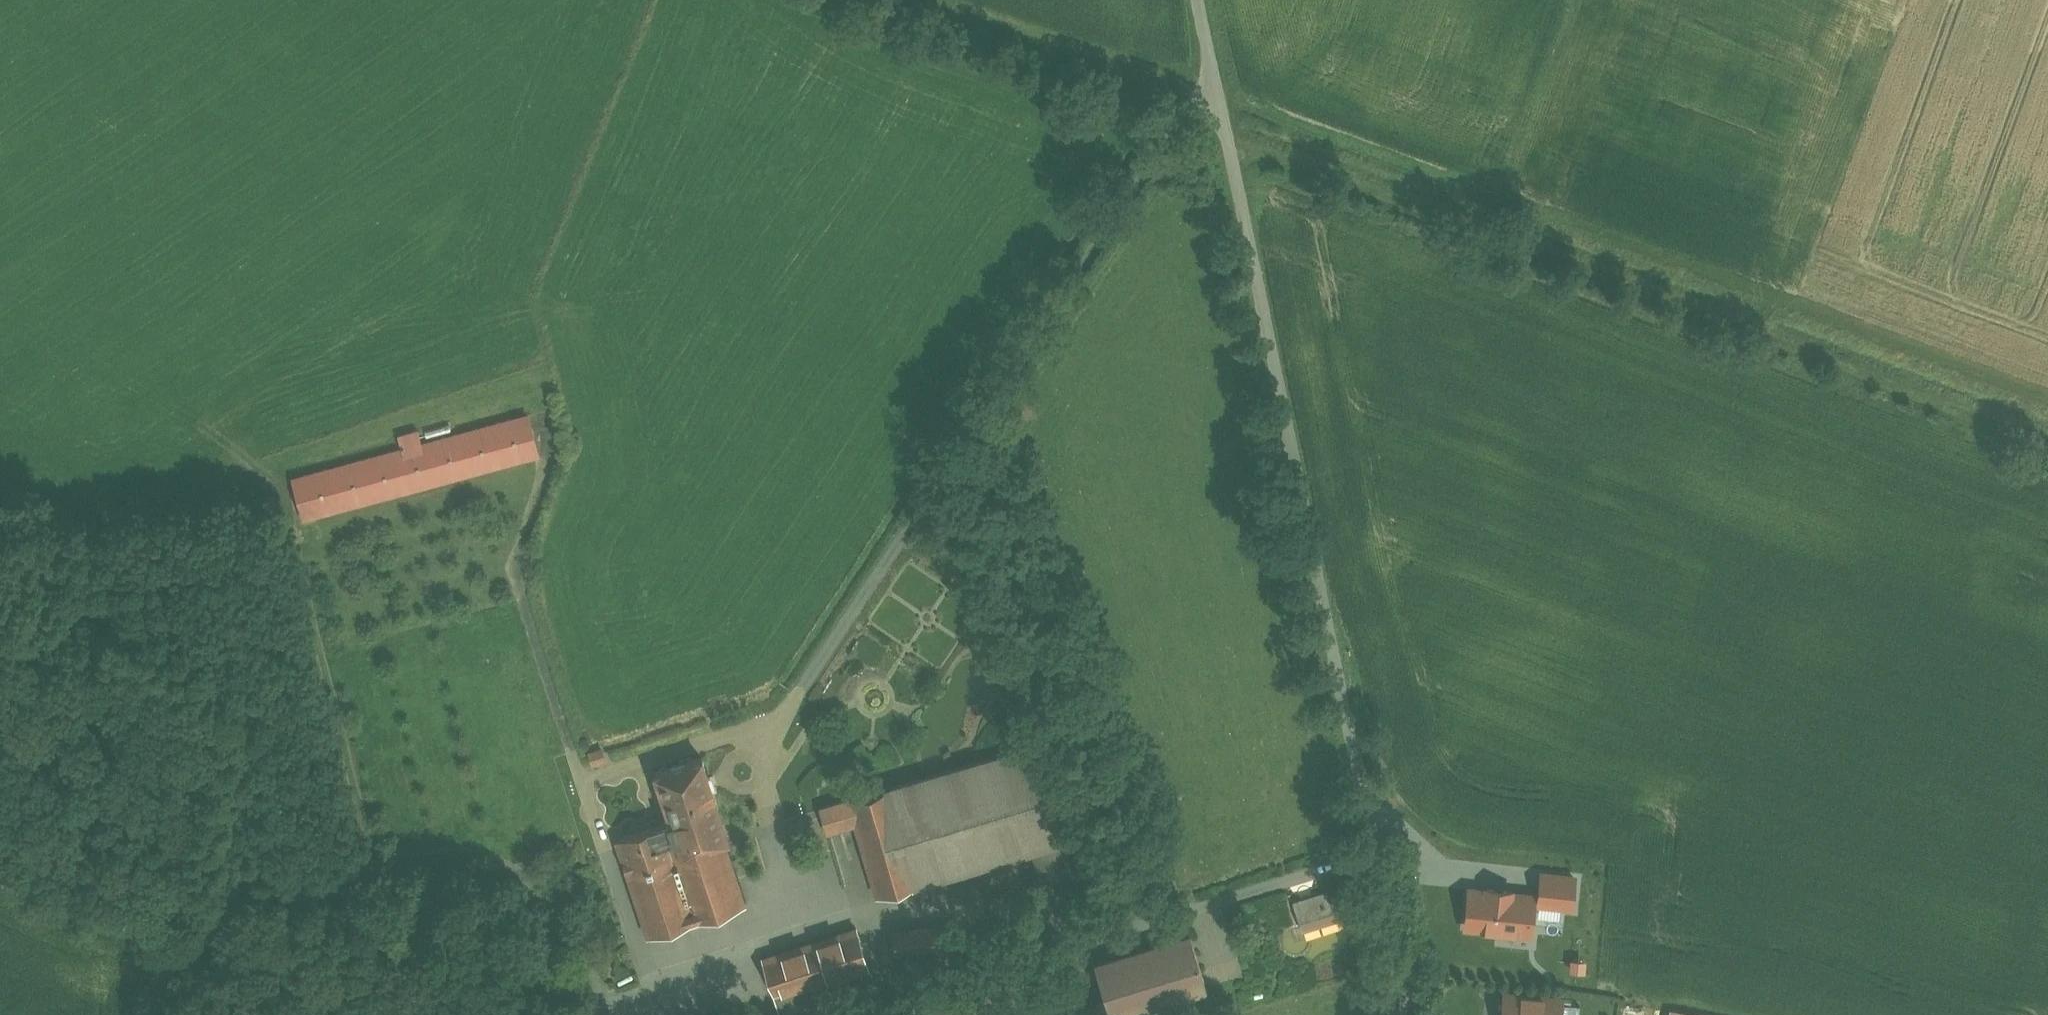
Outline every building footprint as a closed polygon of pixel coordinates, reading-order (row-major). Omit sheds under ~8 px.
[(302,524),(537,457),(526,418),(424,447),(420,432),(399,438),(403,453),(291,485),(302,524)] [(1307,657),(1300,658),(1303,669),(1309,668),(1307,657)] [(1034,746),(891,788),(919,885),(1035,850),(1043,877),(1071,868),(1034,746)] [(703,760),(656,775),(671,822),(672,825),(715,812),(719,810),(714,792),(721,790),(716,774),(709,777),(703,760)] [(919,885),(891,788),(823,808),(830,830),(857,822),(879,897),(919,885)] [(715,812),(672,825),(671,822),(619,838),(649,933),(743,903),(715,812)] [(1574,907),(1574,870),(1536,869),(1536,906),(1574,907)] [(1463,884),(1462,931),(1532,933),(1534,886),(1463,884)] [(1328,892),(1296,901),(1305,929),(1344,917),(1338,898),(1330,900),(1328,892)] [(951,924),(894,931),(898,954),(906,953),(908,973),(957,967),(951,924)] [(858,928),(763,959),(775,995),(776,995),(781,1008),(800,1002),(795,989),(844,973),(850,993),(876,985),(858,928)] [(1096,964),(1107,1000),(1080,1008),(1082,1014),(1121,1014),(1208,988),(1191,935),(1096,964)] [(1498,1014),(1561,1014),(1561,992),(1498,991),(1498,1014)] [(932,1014),(968,1014),(965,1004),(932,1014)]
